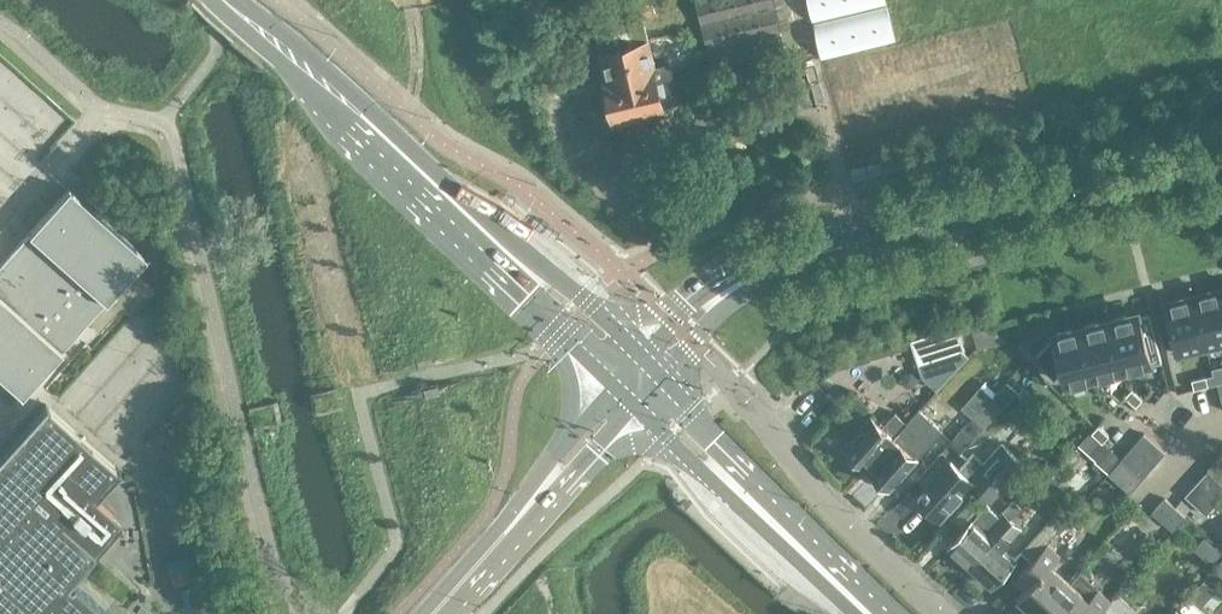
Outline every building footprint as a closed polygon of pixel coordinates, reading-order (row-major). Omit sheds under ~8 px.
[(662,95),(678,91),(670,59),(654,63),(648,39),(649,39),(639,0),(637,0),(595,11),(605,51),(603,51),(610,79),(606,80),(609,93),(606,98),(608,106),(613,108),(616,120),(666,107),(662,95)] [(713,66),(785,48),(780,30),(790,27),(784,0),(697,0),(713,66)] [(887,3),(886,0),(809,0),(823,58),(896,41),(887,3)] [(694,88),(712,83),(709,71),(691,75),(694,88)] [(33,227),(7,256),(0,264),(0,377),(20,395),(95,312),(144,257),(67,189),(33,227)] [(1205,294),(1206,297),(1195,299),(1195,297),(1194,297),(1206,345),(1221,341),(1221,290),(1205,294)] [(1206,345),(1194,297),(1177,301),(1178,304),(1167,306),(1167,304),(1165,304),(1177,353),(1206,345)] [(1127,314),(1110,318),(1122,366),(1152,359),(1147,340),(1157,338),(1153,324),(1143,326),(1139,311),(1137,311),(1138,313),(1128,316),(1127,314)] [(1122,366),(1110,318),(1109,318),(1110,321),(1100,323),(1099,321),(1082,325),(1094,374),(1122,366)] [(937,389),(968,355),(962,349),(964,348),(958,327),(957,325),(911,338),(912,342),(922,375),(937,389)] [(1094,374),(1082,325),(1081,326),(1082,328),(1071,331),(1071,328),(1053,333),(1054,337),(1035,354),(1032,351),(1031,352),(1055,377),(1056,376),(1055,375),(1063,372),(1066,381),(1094,374)] [(961,452),(1003,405),(993,395),(1002,384),(991,373),(942,427),(953,437),(950,441),(961,452)] [(1209,385),(1206,375),(1192,379),(1194,388),(1209,385)] [(311,392),(316,413),(317,413),(329,410),(342,407),(341,404),(319,409),(316,394),(338,389),(337,386),(323,390),(312,392),(311,392)] [(1143,398),(1132,388),(1125,396),(1136,405),(1143,398)] [(283,420),(278,400),(276,400),(264,403),(251,406),(252,409),(274,404),(277,418),(255,423),(256,426),(268,424),(281,421),(283,420)] [(71,584),(69,586),(66,584),(81,568),(94,553),(63,525),(69,518),(89,496),(92,499),(93,497),(117,470),(44,405),(0,454),(0,613),(106,613),(71,584)] [(1096,425),(1106,414),(1098,407),(1088,418),(1096,425)] [(905,423),(864,467),(887,489),(916,458),(903,447),(912,437),(924,448),(941,429),(919,408),(905,423)] [(841,446),(864,467),(905,423),(894,412),(881,426),(869,415),(841,446)] [(1109,434),(1099,424),(1092,431),(1103,442),(1109,434)] [(1165,453),(1142,433),(1137,439),(1131,445),(1153,465),(1165,453)] [(1001,443),(984,462),(974,452),(958,469),(950,461),(917,497),(939,517),(971,482),(989,498),(1022,463),(1001,443)] [(1153,465),(1131,445),(1120,457),(1142,477),(1153,465)] [(1221,455),(1209,468),(1221,480),(1221,456),(1221,455)] [(1120,457),(1108,471),(1109,472),(1130,491),(1142,477),(1120,457)] [(1216,502),(1195,484),(1184,496),(1205,515),(1216,502)] [(1165,496),(1151,511),(1173,530),(1186,515),(1165,496)] [(967,566),(1011,518),(1012,519),(1022,507),(1013,498),(1002,510),(1002,509),(998,514),(986,502),(971,518),(946,546),(967,566)] [(1031,559),(1019,573),(1029,583),(1016,597),(1035,613),(1040,613),(1071,579),(1052,563),(1062,553),(1048,540),(1067,519),(1057,509),(1021,549),(1031,559)] [(1011,518),(967,566),(989,585),(1014,558),(1001,546),(1020,526),(1012,519),(1011,518)] [(1211,564),(1221,552),(1206,537),(1194,549),(1211,564)] [(1193,590),(1212,607),(1221,596),(1221,558),(1193,590)] [(1040,613),(1098,613),(1105,607),(1112,599),(1099,586),(1090,596),(1071,579),(1040,613)]
